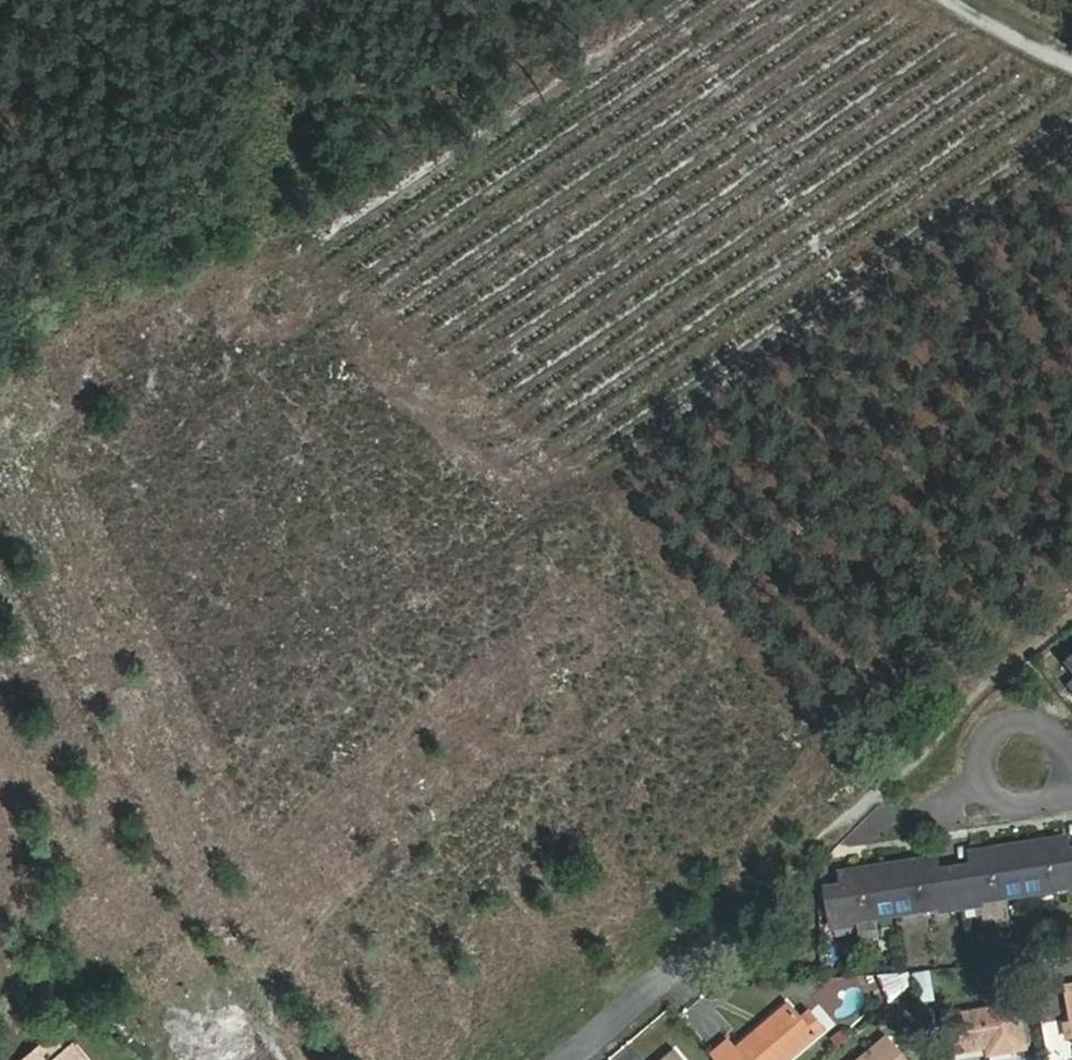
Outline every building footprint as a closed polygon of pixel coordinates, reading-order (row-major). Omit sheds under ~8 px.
[(961,900),(979,897),(978,893),(1071,880),(1071,844),(1068,844),(1066,833),(972,846),(973,858),(955,861),(961,900)] [(943,902),(961,900),(955,861),(938,863),(936,851),(842,865),(843,877),(827,879),(833,918),(849,916),(848,912),(943,898),(943,902)] [(911,972),(916,1003),(934,1000),(929,969),(911,972)] [(878,981),(884,998),(911,990),(905,972),(878,981)] [(989,1056),(1027,1049),(1019,1001),(943,1015),(950,1055),(988,1048),(989,1056)] [(742,1059),(790,1059),(818,1036),(802,1016),(791,1004),(735,1052),(742,1059)] [(802,1016),(818,1036),(826,1029),(810,1009),(802,1016)] [(22,1059),(57,1059),(63,1055),(66,1052),(52,1035),(22,1059)] [(860,1059),(908,1059),(888,1037),(860,1059)] [(74,1046),(66,1052),(63,1055),(57,1059),(85,1059),(74,1046)] [(677,1051),(667,1059),(684,1059),(677,1051)]
